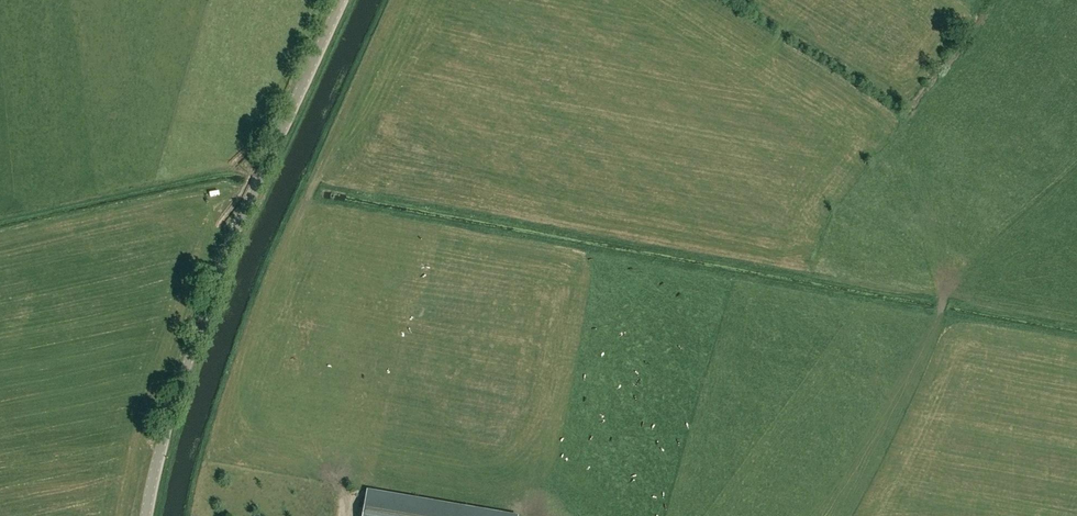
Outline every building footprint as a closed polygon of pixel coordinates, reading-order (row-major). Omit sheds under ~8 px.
[(364,515),(503,515),(368,493),(364,515)]
